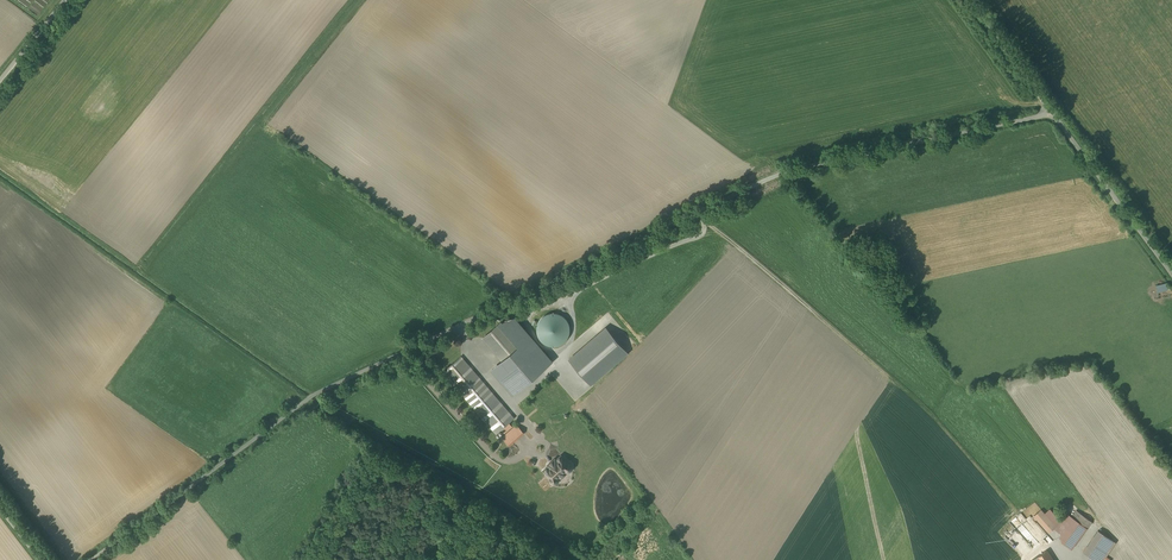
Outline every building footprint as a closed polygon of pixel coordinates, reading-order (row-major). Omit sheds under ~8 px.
[(523,346),(503,323),(484,339),(505,362),(523,346)] [(516,419),(463,356),(444,372),(497,435),(504,429),(511,423),(516,419)] [(526,435),(518,425),(515,427),(511,423),(504,429),(508,434),(504,437),(513,447),(526,435)] [(570,466),(562,455),(544,470),(552,480),(548,482),(555,490),(564,482),(561,479),(570,472),(572,475),(578,470),(573,464),(570,466)] [(1064,523),(1051,508),(1046,512),(1044,509),(1036,516),(1050,534),(1057,528),(1059,531),(1064,523)] [(1074,550),(1094,522),(1077,510),(1073,516),(1071,514),(1064,523),(1059,531),(1068,538),(1064,543),(1074,550)] [(1101,532),(1087,553),(1097,559),(1107,559),(1118,543),(1101,532)]
